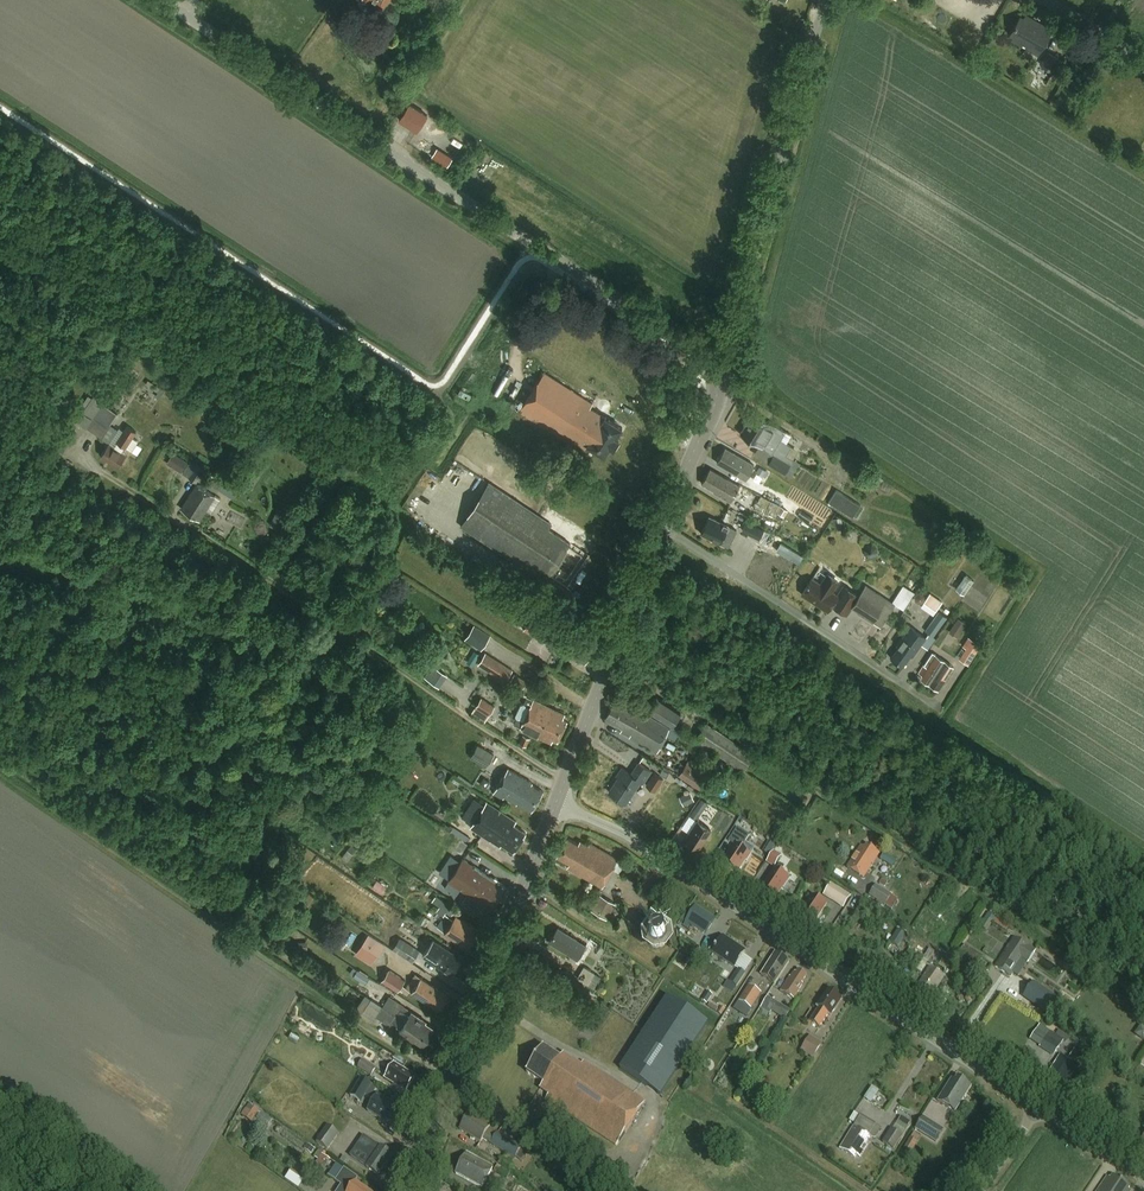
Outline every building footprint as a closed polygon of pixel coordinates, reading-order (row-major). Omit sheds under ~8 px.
[(1020,16),(1009,35),(1013,37),(1011,39),(1038,54),(1051,30),(1025,15),(1023,18),(1020,16)] [(1042,66),(1052,71),(1059,58),(1049,53),(1042,66)] [(418,132),(429,115),(411,103),(400,120),(418,132)] [(452,159),(437,149),(431,157),(447,168),(452,159)] [(616,436),(622,428),(590,407),(593,403),(544,372),(515,417),(525,424),(529,417),(575,447),(577,444),(584,448),(586,444),(604,455),(610,446),(614,449),(621,439),(616,436)] [(96,393),(93,397),(92,397),(89,395),(79,410),(83,412),(92,418),(102,403),(103,401),(104,402),(106,399),(96,393)] [(87,428),(88,426),(104,437),(112,425),(119,412),(104,402),(103,401),(102,403),(92,418),(83,413),(77,422),(87,428)] [(786,431),(753,411),(740,433),(759,445),(754,454),(791,477),(800,462),(794,458),(799,450),(781,439),(786,431)] [(125,448),(126,447),(132,450),(138,441),(132,437),(133,437),(136,431),(127,425),(124,430),(120,428),(119,429),(112,425),(104,437),(103,439),(109,443),(100,456),(118,467),(126,455),(126,454),(128,451),(125,448)] [(77,432),(69,429),(62,445),(69,448),(77,432)] [(745,479),(753,464),(724,447),(715,461),(745,479)] [(188,462),(174,453),(167,463),(181,473),(188,462)] [(197,482),(205,470),(190,461),(182,473),(197,482)] [(729,500),(738,485),(709,468),(701,482),(712,489),(712,491),(729,500)] [(212,513),(221,500),(194,482),(188,491),(186,494),(181,502),(184,504),(182,508),(199,520),(202,515),(204,517),(208,511),(212,513)] [(489,482),(460,526),(468,531),(465,536),(477,543),(480,539),(536,577),(539,572),(548,577),(552,572),(568,547),(571,543),(550,529),(553,524),(489,482)] [(860,505),(836,490),(829,502),(853,517),(860,505)] [(728,545),(736,528),(709,515),(701,532),(728,545)] [(835,530),(843,528),(841,517),(833,519),(835,530)] [(764,530),(747,521),(742,531),(760,539),(764,530)] [(875,557),(878,552),(878,547),(872,543),(867,545),(864,549),(865,555),(870,558),(875,557)] [(813,578),(802,594),(827,611),(832,604),(848,615),(852,609),(882,628),(897,605),(866,584),(859,594),(844,584),(838,594),(833,591),(840,580),(827,572),(820,583),(813,578)] [(957,588),(966,594),(976,578),(967,573),(957,588)] [(904,609),(915,592),(904,585),(893,602),(897,605),(904,609)] [(919,603),(923,603),(925,599),(925,596),(921,593),(917,594),(915,597),(916,601),(919,603)] [(933,615),(936,611),(942,601),(930,593),(924,602),(921,606),(933,615)] [(938,610),(924,630),(928,633),(922,642),(928,646),(935,637),(933,635),(946,616),(938,610)] [(524,630),(545,642),(552,630),(531,617),(524,630)] [(966,624),(958,618),(949,632),(957,638),(966,624)] [(482,649),(491,634),(474,623),(465,638),(482,649)] [(912,656),(924,637),(909,626),(897,644),(899,646),(892,658),(902,664),(909,654),(912,656)] [(968,663),(980,644),(967,636),(962,645),(965,647),(958,657),(968,663)] [(484,652),(477,663),(505,681),(512,670),(484,652)] [(932,652),(919,672),(923,674),(921,677),(929,683),(944,660),(932,652)] [(944,660),(929,683),(938,688),(953,665),(944,660)] [(431,665),(423,677),(436,686),(444,674),(431,665)] [(509,679),(522,687),(526,681),(513,673),(509,679)] [(539,710),(543,702),(528,695),(524,703),(521,704),(517,714),(518,718),(515,724),(529,731),(533,722),(543,727),(546,722),(549,714),(539,710)] [(672,724),(680,711),(657,696),(648,709),(672,724)] [(475,706),(488,714),(493,706),(480,697),(475,706)] [(626,705),(615,699),(606,717),(622,727),(620,731),(656,752),(657,752),(666,735),(670,727),(641,709),(628,702),(626,705)] [(546,722),(562,730),(567,720),(563,718),(565,713),(543,702),(539,710),(549,714),(546,722)] [(557,740),(562,730),(546,722),(543,727),(533,722),(529,731),(551,741),(553,738),(557,740)] [(530,738),(522,734),(519,742),(526,745),(530,738)] [(477,744),(470,757),(487,766),(494,754),(477,744)] [(643,783),(651,771),(637,762),(629,774),(620,768),(615,776),(618,778),(608,793),(624,803),(639,781),(643,783)] [(699,789),(707,776),(685,762),(678,775),(699,789)] [(508,768),(495,792),(505,797),(506,795),(518,802),(519,801),(533,809),(544,791),(532,785),(533,782),(508,768)] [(665,779),(654,772),(646,785),(664,796),(673,782),(666,778),(665,779)] [(695,801),(691,793),(684,796),(689,804),(695,801)] [(696,819),(707,802),(701,798),(690,815),(696,819)] [(514,851),(526,831),(514,824),(516,821),(486,802),(471,828),(500,846),(502,844),(514,851)] [(696,821),(684,839),(697,848),(709,830),(696,821)] [(445,828),(437,840),(462,855),(470,843),(445,828)] [(734,847),(722,864),(735,873),(743,861),(745,862),(749,856),(739,850),(748,836),(735,828),(726,842),(734,847)] [(602,887),(618,859),(590,843),(588,846),(579,841),(578,844),(567,838),(556,856),(570,864),(567,868),(602,887)] [(862,878),(879,852),(866,844),(864,847),(860,845),(846,868),(862,878)] [(487,916),(507,886),(464,858),(462,861),(442,848),(430,867),(480,900),(475,908),(487,916)] [(773,869),(781,857),(773,852),(765,863),(773,869)] [(773,870),(761,890),(774,898),(781,888),(783,889),(788,880),(779,874),(783,868),(778,865),(774,871),(773,870)] [(373,887),(383,894),(387,887),(377,880),(373,887)] [(843,909),(850,897),(830,884),(823,896),(843,909)] [(892,896),(875,885),(869,896),(885,906),(892,896)] [(449,917),(454,909),(433,895),(429,900),(438,906),(435,910),(442,915),(443,913),(445,914),(449,917)] [(614,903),(600,895),(592,910),(606,918),(614,903)] [(824,906),(811,897),(799,915),(812,924),(824,906)] [(714,918),(694,905),(684,921),(703,935),(714,918)] [(996,919),(988,913),(979,928),(987,933),(996,919)] [(452,919),(449,917),(445,914),(438,925),(446,930),(445,931),(468,947),(478,931),(455,915),(452,919)] [(575,960),(585,945),(558,927),(548,942),(575,960)] [(899,947),(907,935),(898,930),(890,942),(899,947)] [(648,944),(648,946),(648,947),(648,948),(649,949),(649,950),(650,951),(650,952),(651,953),(652,954),(653,955),(654,955),(655,956),(656,956),(657,956),(659,956),(661,956),(662,956),(663,955),(664,955),(665,954),(666,953),(667,952),(668,951),(669,950),(669,949),(669,948),(669,947),(669,946),(669,945),(669,944),(669,943),(669,942),(668,941),(668,940),(667,939),(666,938),(665,937),(664,936),(663,936),(662,936),(661,935),(659,935),(657,935),(655,936),(653,937),(652,937),(652,938),(651,939),(650,940),(649,941),(649,943),(648,943),(648,944)] [(413,961),(420,951),(399,938),(393,948),(413,961)] [(733,968),(743,952),(721,938),(711,954),(733,968)] [(1006,948),(994,966),(1009,976),(1020,959),(1028,964),(1036,952),(1015,938),(1008,949),(1006,948)] [(452,973),(462,957),(434,939),(424,955),(452,973)] [(363,948),(375,955),(379,949),(367,942),(363,948)] [(975,969),(982,957),(959,943),(951,955),(975,969)] [(926,963),(933,952),(928,949),(921,960),(926,963)] [(774,954),(760,975),(773,983),(787,962),(774,954)] [(594,988),(601,977),(584,966),(577,977),(594,988)] [(935,1000),(938,996),(932,992),(943,976),(928,966),(912,991),(916,993),(913,997),(932,1009),(937,1001),(935,1000)] [(370,978),(355,968),(353,971),(355,973),(353,975),(366,983),(370,978)] [(397,991),(402,984),(405,980),(389,969),(381,980),(397,991)] [(728,981),(724,987),(733,993),(744,975),(737,970),(729,981),(728,981)] [(800,985),(805,976),(797,971),(796,973),(793,972),(790,977),(789,977),(780,991),(793,999),(802,986),(800,985)] [(420,975),(410,990),(438,1008),(448,993),(420,975)] [(1044,1015),(1055,999),(1032,983),(1021,999),(1044,1015)] [(750,1009),(760,993),(748,986),(738,1002),(750,1009)] [(712,994),(706,991),(701,1000),(706,1004),(712,994)] [(811,1010),(805,1019),(818,1028),(828,1014),(829,1015),(840,999),(828,991),(816,1007),(818,1008),(815,1012),(811,1010)] [(383,1006),(429,1036),(434,1028),(426,1023),(427,1021),(412,1011),(410,1014),(401,1009),(403,1006),(390,996),(383,1006)] [(661,1095),(708,1024),(667,997),(621,1068),(661,1095)] [(766,998),(759,1009),(769,1015),(771,1012),(774,1014),(772,1017),(782,1023),(789,1012),(766,998)] [(423,1045),(429,1036),(383,1006),(372,999),(362,1013),(374,1021),(377,1016),(391,1025),(393,1021),(402,1027),(400,1031),(415,1041),(415,1040),(423,1045)] [(1053,1056),(1063,1040),(1039,1024),(1029,1040),(1039,1046),(1038,1047),(1053,1056)] [(1140,1026),(1133,1035),(1143,1041),(1143,1039),(1143,1029),(1140,1026)] [(812,1059),(822,1044),(809,1036),(799,1050),(812,1059)] [(615,1146),(643,1103),(582,1062),(580,1065),(563,1054),(560,1059),(543,1048),(526,1073),(543,1084),(540,1090),(548,1095),(545,1099),(615,1146)] [(1059,1056),(1042,1082),(1059,1092),(1084,1055),(1074,1049),(1067,1061),(1059,1056)] [(376,1069),(363,1061),(358,1068),(371,1077),(376,1069)] [(406,1090),(415,1077),(394,1064),(385,1077),(406,1090)] [(375,1100),(378,1094),(381,1090),(358,1075),(351,1086),(355,1088),(350,1096),(360,1103),(365,1094),(375,1100)] [(951,1080),(937,1102),(954,1112),(970,1087),(956,1078),(954,1082),(951,1080)] [(873,1086),(865,1098),(872,1103),(880,1091),(873,1086)] [(384,1116),(396,1124),(402,1113),(400,1112),(405,1105),(393,1098),(391,1102),(378,1094),(375,1100),(369,1109),(384,1118),(384,1116)] [(252,1122),(260,1110),(249,1103),(241,1115),(252,1122)] [(472,1115),(463,1131),(472,1136),(473,1139),(475,1141),(478,1140),(483,1143),(485,1139),(507,1153),(505,1158),(504,1157),(500,1163),(510,1170),(514,1164),(511,1162),(514,1158),(515,1158),(522,1147),(499,1133),(499,1134),(492,1129),(492,1128),(472,1115)] [(857,1159),(870,1138),(867,1135),(873,1126),(858,1117),(837,1150),(852,1159),(854,1156),(857,1159)] [(935,1141),(942,1131),(921,1117),(914,1128),(935,1141)] [(340,1134),(328,1126),(317,1143),(329,1151),(340,1134)] [(893,1151),(902,1135),(890,1128),(881,1143),(893,1151)] [(378,1175),(392,1155),(361,1133),(347,1153),(378,1175)] [(912,1152),(920,1140),(913,1136),(905,1147),(912,1152)] [(324,1156),(326,1153),(320,1149),(315,1157),(318,1159),(315,1163),(325,1170),(331,1160),(324,1156)] [(493,1168),(467,1153),(455,1174),(482,1188),(493,1168)] [(356,1180),(358,1176),(337,1162),(329,1175),(343,1184),(338,1190),(373,1190),(356,1180)] [(300,1187),(304,1179),(290,1173),(286,1181),(300,1187)] [(1121,1182),(1113,1176),(1110,1180),(1107,1177),(1098,1190),(1115,1190),(1117,1187),(1121,1182)] [(1115,1190),(1128,1190),(1130,1187),(1121,1182),(1117,1187),(1115,1190)]
